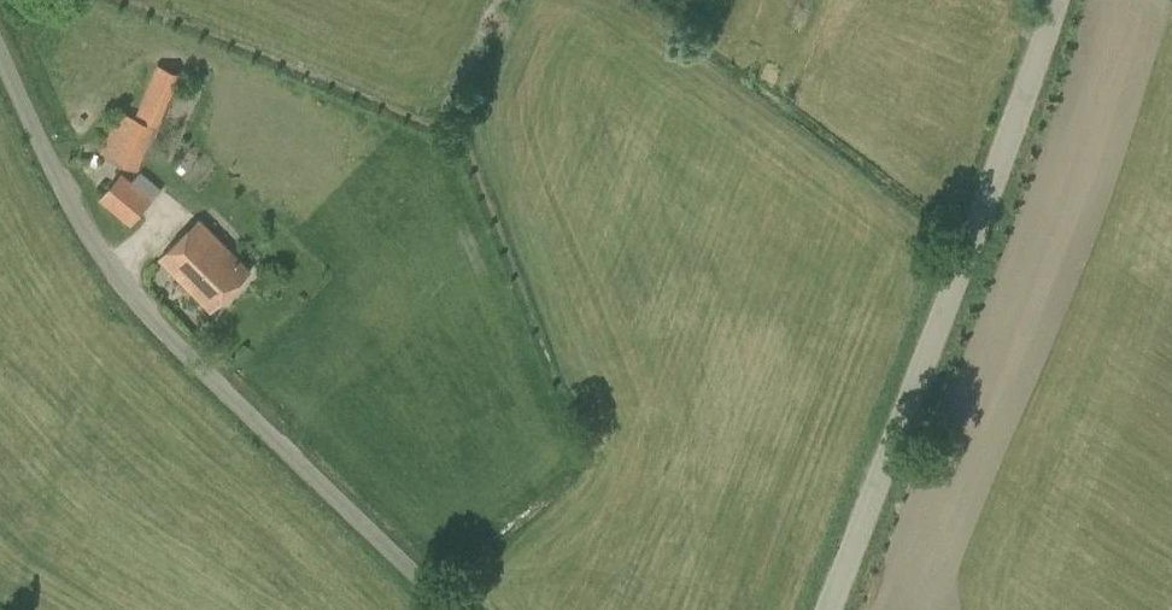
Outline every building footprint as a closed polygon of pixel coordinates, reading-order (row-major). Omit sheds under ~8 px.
[(118,111),(99,154),(137,171),(156,128),(157,128),(180,74),(157,64),(134,118),(118,111)] [(99,200),(131,227),(163,189),(141,171),(132,181),(122,173),(99,200)] [(160,260),(185,285),(210,310),(250,271),(200,221),(160,260)]
